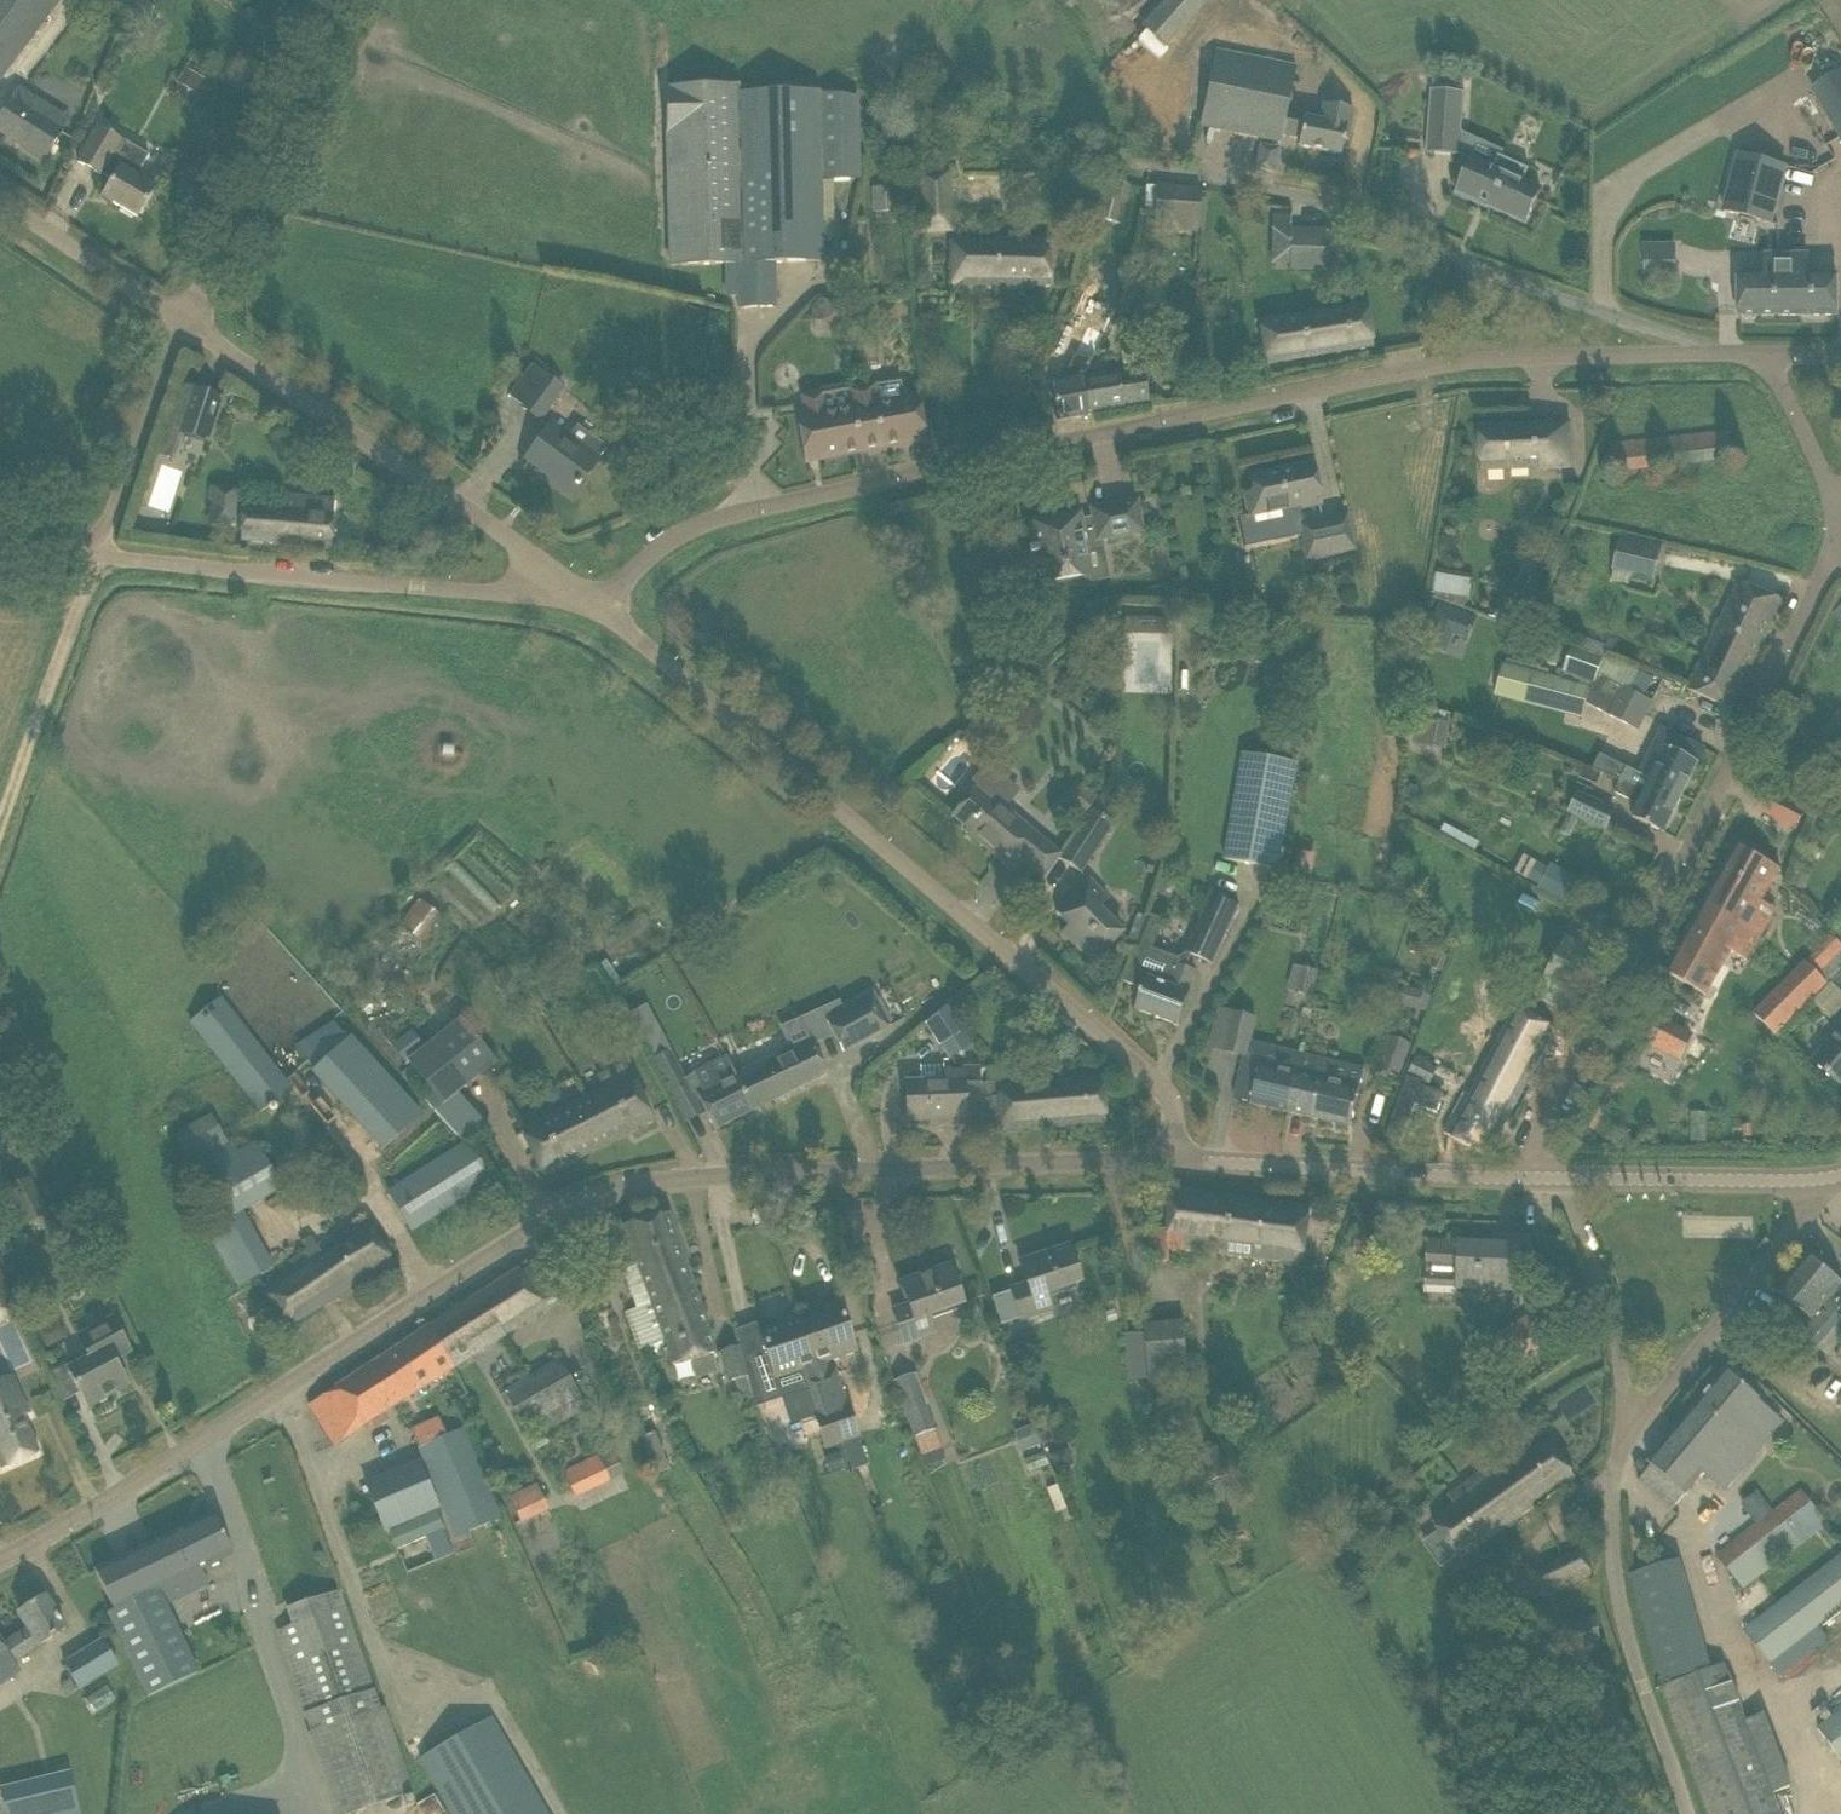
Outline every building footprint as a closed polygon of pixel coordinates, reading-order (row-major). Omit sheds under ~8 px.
[(56,0),(0,0),(0,75),(56,0)] [(1208,0),(1164,0),(1143,23),(1166,45),(1208,0)] [(1840,140),(1840,70),(1810,89),(1840,140)] [(1186,77),(1176,122),(1301,149),(1311,104),(1186,77)] [(835,239),(833,181),(861,180),(860,96),(821,92),(821,91),(739,94),(739,87),(666,88),(671,266),(725,264),(725,298),(736,298),(736,310),(773,309),(772,264),(821,263),(820,239),(835,239)] [(62,131),(28,110),(34,101),(18,90),(0,119),(0,131),(26,147),(23,151),(42,162),(62,131)] [(1460,156),(1465,93),(1431,90),(1426,153),(1460,156)] [(1345,96),(1341,115),(1357,118),(1361,99),(1345,96)] [(149,155),(99,126),(78,162),(101,175),(112,181),(103,198),(137,218),(154,188),(136,178),(149,155)] [(953,232),(951,170),(925,170),(925,165),(920,165),(920,141),(896,141),(900,175),(904,175),(905,221),(919,220),(919,232),(953,232)] [(1481,201),(1488,205),(1526,223),(1541,190),(1524,182),(1529,169),(1499,155),(1493,168),(1473,159),(1457,194),(1455,194),(1454,195),(1479,206),(1481,201)] [(1771,223),(1786,167),(1739,155),(1724,211),(1771,223)] [(1105,177),(1095,217),(1121,224),(1128,197),(1143,201),(1149,179),(1129,174),(1127,182),(1105,177)] [(1201,190),(1156,187),(1156,189),(1147,188),(1146,210),(1155,211),(1154,230),(1197,233),(1201,190)] [(1334,225),(1333,231),(1292,229),(1290,270),(1325,271),(1326,248),(1347,249),(1348,225),(1334,225)] [(953,285),(1050,286),(1051,243),(953,243),(953,285)] [(1646,272),(1676,272),(1676,245),(1646,245),(1646,272)] [(1837,316),(1837,277),(1810,278),(1810,253),(1764,254),(1764,278),(1738,278),(1738,316),(1837,316)] [(1070,380),(1051,383),(1057,420),(1090,415),(1084,378),(1084,377),(1094,356),(1119,303),(1103,296),(1097,309),(1085,333),(1068,369),(1070,380)] [(1373,348),(1366,305),(1260,323),(1267,366),(1373,348)] [(505,395),(521,406),(546,373),(528,363),(505,395)] [(1141,370),(1084,378),(1090,415),(1147,406),(1143,382),(1141,370)] [(540,420),(564,386),(546,373),(521,406),(540,420)] [(926,441),(918,400),(905,402),(901,382),(874,387),(848,391),(860,453),(926,441)] [(207,442),(214,422),(221,399),(179,385),(165,428),(207,442)] [(860,453),(848,391),(843,385),(821,389),(819,396),(804,398),(807,419),(798,421),(801,440),(805,463),(860,453)] [(1569,424),(1480,427),(1482,471),(1571,468),(1569,424)] [(576,425),(568,437),(549,426),(537,444),(523,464),(540,476),(542,473),(572,495),(607,448),(576,425)] [(1610,447),(1613,471),(1733,458),(1730,433),(1610,447)] [(1244,493),(1249,517),(1293,508),(1293,511),(1322,504),(1314,464),(1251,477),(1253,491),(1244,493)] [(236,519),(242,519),(241,541),(330,548),(334,500),(288,496),(287,510),(243,507),(243,508),(237,507),(239,489),(216,487),(213,524),(236,525),(236,519)] [(1105,548),(1103,540),(1142,533),(1136,502),(1091,510),(1092,518),(1080,520),(1079,513),(1029,522),(1034,551),(1028,552),(1029,555),(1007,558),(1012,586),(1038,582),(1039,586),(1089,577),(1085,551),(1105,548)] [(1347,515),(1313,521),(1321,558),(1354,552),(1347,515)] [(1655,581),(1663,544),(1622,534),(1614,571),(1655,581)] [(1474,575),(1439,569),(1435,593),(1470,599),(1474,575)] [(1733,711),(1783,602),(1739,582),(1689,691),(1733,711)] [(1440,602),(1431,626),(1454,635),(1469,641),(1478,617),(1440,602)] [(1123,606),(1122,633),(1139,634),(1140,607),(1123,606)] [(1551,644),(1545,662),(1557,666),(1563,649),(1551,644)] [(1638,730),(1652,703),(1598,675),(1604,660),(1572,649),(1560,682),(1590,689),(1586,704),(1638,730)] [(1586,704),(1590,689),(1560,682),(1504,668),(1497,696),(1583,717),(1586,704)] [(1417,731),(1415,743),(1445,749),(1446,737),(1449,723),(1419,718),(1417,731)] [(1650,751),(1640,774),(1640,775),(1683,795),(1705,750),(1661,729),(1650,751)] [(1281,869),(1305,736),(1287,732),(1284,749),(1291,750),(1289,762),(1244,753),(1225,859),(1281,869)] [(1627,768),(1600,755),(1593,769),(1621,779),(1621,780),(1627,768)] [(1683,795),(1640,775),(1634,772),(1627,768),(1621,780),(1621,779),(1614,793),(1639,805),(1632,818),(1665,833),(1683,795)] [(965,832),(1012,872),(1036,845),(1022,833),(1027,828),(977,785),(951,816),(967,829),(965,832)] [(1059,857),(1082,873),(1115,823),(1113,822),(1123,806),(1104,793),(1093,809),(1091,808),(1059,857)] [(1605,829),(1614,811),(1580,794),(1571,812),(1605,829)] [(1797,803),(1785,826),(1797,831),(1808,809),(1797,803)] [(1762,902),(1782,870),(1737,845),(1666,972),(1708,996),(1732,952),(1747,961),(1778,910),(1762,902)] [(1541,887),(1567,901),(1577,882),(1551,868),(1541,887)] [(1093,962),(1124,931),(1101,907),(1109,899),(1090,879),(1055,912),(1068,926),(1061,933),(1074,945),(1075,944),(1093,962)] [(1213,963),(1239,906),(1214,894),(1188,952),(1213,963)] [(1125,982),(1145,990),(1138,1011),(1178,1025),(1189,993),(1188,993),(1196,972),(1179,966),(1180,963),(1137,948),(1125,982)] [(1805,960),(1751,1015),(1775,1038),(1829,984),(1805,960)] [(1314,997),(1320,972),(1294,966),(1288,991),(1314,997)] [(1832,987),(1840,995),(1840,978),(1832,987)] [(868,996),(825,1018),(843,1051),(886,1028),(868,996)] [(189,1023),(260,1112),(292,1086),(222,997),(189,1023)] [(646,1006),(630,1014),(639,1031),(654,1023),(646,1006)] [(971,1044),(947,1006),(926,1022),(949,1059),(971,1044)] [(1556,1030),(1516,1008),(1499,1039),(1492,1035),(1483,1052),(1490,1056),(1469,1096),(1466,1094),(1444,1133),(1487,1156),(1556,1030)] [(1246,1057),(1256,1017),(1234,1012),(1224,1051),(1246,1057)] [(1658,1017),(1645,1041),(1681,1060),(1693,1035),(1658,1017)] [(442,1104),(496,1062),(462,1018),(408,1061),(412,1065),(401,1073),(408,1082),(418,1074),(442,1104)] [(311,1061),(344,1038),(332,1021),(299,1044),(311,1061)] [(1812,1060),(1840,1087),(1840,1029),(1812,1060)] [(1400,1078),(1413,1044),(1411,1044),(1414,1037),(1396,1030),(1393,1037),(1392,1036),(1379,1069),(1400,1078)] [(810,1040),(734,1073),(731,1075),(749,1112),(827,1074),(816,1053),(810,1040)] [(669,1050),(654,1058),(671,1092),(686,1084),(683,1078),(669,1050)] [(1252,1104),(1288,1112),(1298,1074),(1302,1075),(1307,1056),(1296,1053),(1292,1072),(1245,1061),(1237,1093),(1254,1097),(1252,1104)] [(1408,1075),(1430,1086),(1438,1070),(1444,1074),(1463,1068),(1458,1062),(1439,1068),(1432,1064),(1433,1062),(1420,1055),(1418,1058),(1417,1057),(1408,1075)] [(1105,1122),(1102,1078),(1078,1080),(1010,1085),(1007,1056),(993,1057),(994,1066),(982,1067),(986,1128),(1002,1127),(1002,1131),(1105,1122)] [(1365,1070),(1307,1056),(1302,1075),(1298,1074),(1288,1112),(1352,1127),(1365,1070)] [(749,1112),(731,1075),(734,1073),(726,1057),(683,1078),(686,1084),(690,1093),(696,1090),(715,1129),(719,1128),(749,1112)] [(652,1121),(641,1099),(622,1062),(597,1076),(604,1089),(575,1103),(598,1148),(652,1121)] [(962,1124),(982,1123),(980,1066),(964,1067),(964,1068),(942,1069),(943,1078),(906,1080),(907,1119),(962,1117),(962,1124)] [(543,1175),(598,1148),(575,1103),(521,1132),(543,1175)] [(467,1141),(387,1191),(411,1230),(491,1180),(467,1141)] [(284,1190),(256,1144),(204,1175),(230,1220),(208,1233),(238,1288),(275,1266),(245,1212),(267,1199),(271,1206),(279,1201),(276,1195),(284,1190)] [(341,1178),(327,1157),(309,1169),(323,1190),(341,1178)] [(1312,1208),(1170,1190),(1150,1190),(1150,1207),(1168,1207),(1167,1230),(1149,1230),(1149,1262),(1170,1262),(1171,1249),(1210,1254),(1211,1251),(1222,1252),(1221,1255),(1305,1265),(1312,1208)] [(623,1270),(637,1309),(646,1306),(647,1307),(694,1292),(669,1214),(613,1228),(619,1252),(624,1270),(623,1270)] [(292,1271),(265,1288),(287,1326),(394,1265),(382,1244),(366,1220),(317,1254),(309,1241),(300,1246),(307,1254),(289,1266),(292,1271)] [(1372,1239),(1354,1240),(1355,1258),(1373,1257),(1372,1239)] [(1517,1292),(1519,1246),(1428,1241),(1427,1264),(1456,1265),(1455,1289),(1517,1292)] [(1027,1283),(1011,1289),(1021,1321),(1048,1312),(1043,1297),(1081,1285),(1068,1246),(1020,1262),(1027,1283)] [(1825,1302),(1840,1283),(1810,1257),(1794,1275),(1825,1302)] [(423,1332),(448,1371),(562,1298),(538,1262),(521,1272),(519,1270),(423,1332)] [(909,1305),(893,1311),(904,1342),(930,1334),(925,1317),(963,1304),(957,1290),(949,1267),(901,1284),(909,1305)] [(1835,1311),(1825,1302),(1794,1275),(1779,1293),(1787,1299),(1771,1317),(1805,1346),(1835,1311)] [(9,1302),(0,1282),(0,1306),(9,1302)] [(1508,1366),(1561,1334),(1530,1284),(1524,1287),(1538,1310),(1491,1339),(1508,1366)] [(715,1353),(694,1292),(647,1307),(646,1306),(637,1309),(625,1313),(639,1349),(663,1341),(672,1367),(692,1361),(698,1379),(718,1372),(712,1354),(715,1353)] [(861,1438),(836,1368),(829,1370),(826,1362),(855,1352),(848,1328),(840,1305),(797,1320),(812,1366),(844,1444),(861,1438)] [(89,1361),(70,1371),(88,1405),(126,1385),(112,1359),(129,1350),(113,1320),(77,1338),(89,1361)] [(824,1450),(844,1444),(812,1366),(797,1320),(759,1332),(765,1351),(747,1357),(764,1404),(806,1391),(824,1450)] [(1186,1321),(1147,1325),(1147,1333),(1151,1377),(1151,1386),(1190,1384),(1186,1321)] [(335,1444),(448,1371),(423,1332),(309,1404),(335,1444)] [(1145,1333),(1126,1334),(1128,1366),(1147,1365),(1145,1333)] [(722,1351),(730,1381),(747,1377),(739,1346),(722,1351)] [(560,1359),(503,1392),(525,1429),(546,1417),(552,1428),(588,1409),(560,1359)] [(1651,1466),(1639,1481),(1673,1509),(1688,1491),(1718,1456),(1734,1469),(1755,1443),(1740,1430),(1764,1402),(1745,1386),(1727,1370),(1649,1463),(1651,1466)] [(2,1471),(40,1453),(22,1417),(27,1414),(13,1384),(0,1390),(0,1468),(2,1471)] [(936,1430),(924,1398),(903,1406),(915,1438),(936,1430)] [(465,1429),(417,1449),(455,1536),(502,1516),(465,1429)] [(665,1454),(655,1432),(641,1438),(657,1474),(670,1468),(664,1455),(665,1454)] [(1453,1508),(1433,1522),(1462,1560),(1575,1477),(1548,1440),(1489,1482),(1484,1475),(1449,1501),(1453,1508)] [(624,1475),(612,1448),(563,1472),(575,1498),(624,1475)] [(1067,1448),(1049,1454),(1055,1472),(1073,1465),(1067,1448)] [(1635,1462),(1633,1465),(1636,1468),(1641,1473),(1648,1465),(1639,1458),(1635,1462)] [(440,1509),(420,1462),(366,1485),(392,1548),(445,1526),(438,1510),(440,1509)] [(1757,1483),(1751,1493),(1757,1501),(1775,1511),(1777,1508),(1787,1488),(1768,1477),(1764,1486),(1757,1483)] [(549,1510),(537,1484),(509,1497),(521,1523),(549,1510)] [(1829,1524),(1800,1487),(1777,1508),(1775,1511),(1767,1516),(1759,1506),(1760,1505),(1757,1501),(1751,1493),(1740,1501),(1755,1523),(1721,1550),(1722,1552),(1717,1555),(1744,1590),(1829,1524)] [(213,1514),(96,1571),(114,1609),(107,1612),(113,1624),(148,1696),(198,1673),(166,1605),(208,1585),(201,1570),(233,1555),(213,1514)] [(1829,1641),(1819,1626),(1840,1609),(1840,1554),(1824,1567),(1818,1559),(1772,1595),(1778,1603),(1744,1629),(1781,1678),(1829,1641)] [(1710,1667),(1679,1562),(1632,1576),(1663,1683),(1710,1667)] [(384,1708),(380,1709),(339,1591),(288,1608),(294,1626),(278,1631),(313,1732),(309,1734),(337,1813),(349,1813),(413,1792),(384,1708)] [(2,1646),(10,1664),(66,1630),(44,1597),(19,1613),(29,1629),(2,1646)] [(1571,1643),(1602,1639),(1599,1619),(1597,1619),(1596,1614),(1582,1616),(1583,1621),(1568,1623),(1571,1643)] [(79,1690),(118,1666),(102,1639),(63,1663),(79,1690)] [(0,1642),(0,1688),(18,1677),(10,1664),(2,1646),(0,1642)] [(1773,1794),(1793,1786),(1766,1713),(1744,1721),(1723,1668),(1665,1690),(1713,1813),(1781,1813),(1773,1794)] [(1818,1728),(1840,1758),(1840,1710),(1818,1728)] [(491,1717),(420,1758),(452,1813),(547,1813),(491,1717)] [(70,1771),(0,1787),(0,1794),(5,1813),(80,1813),(70,1771)]
